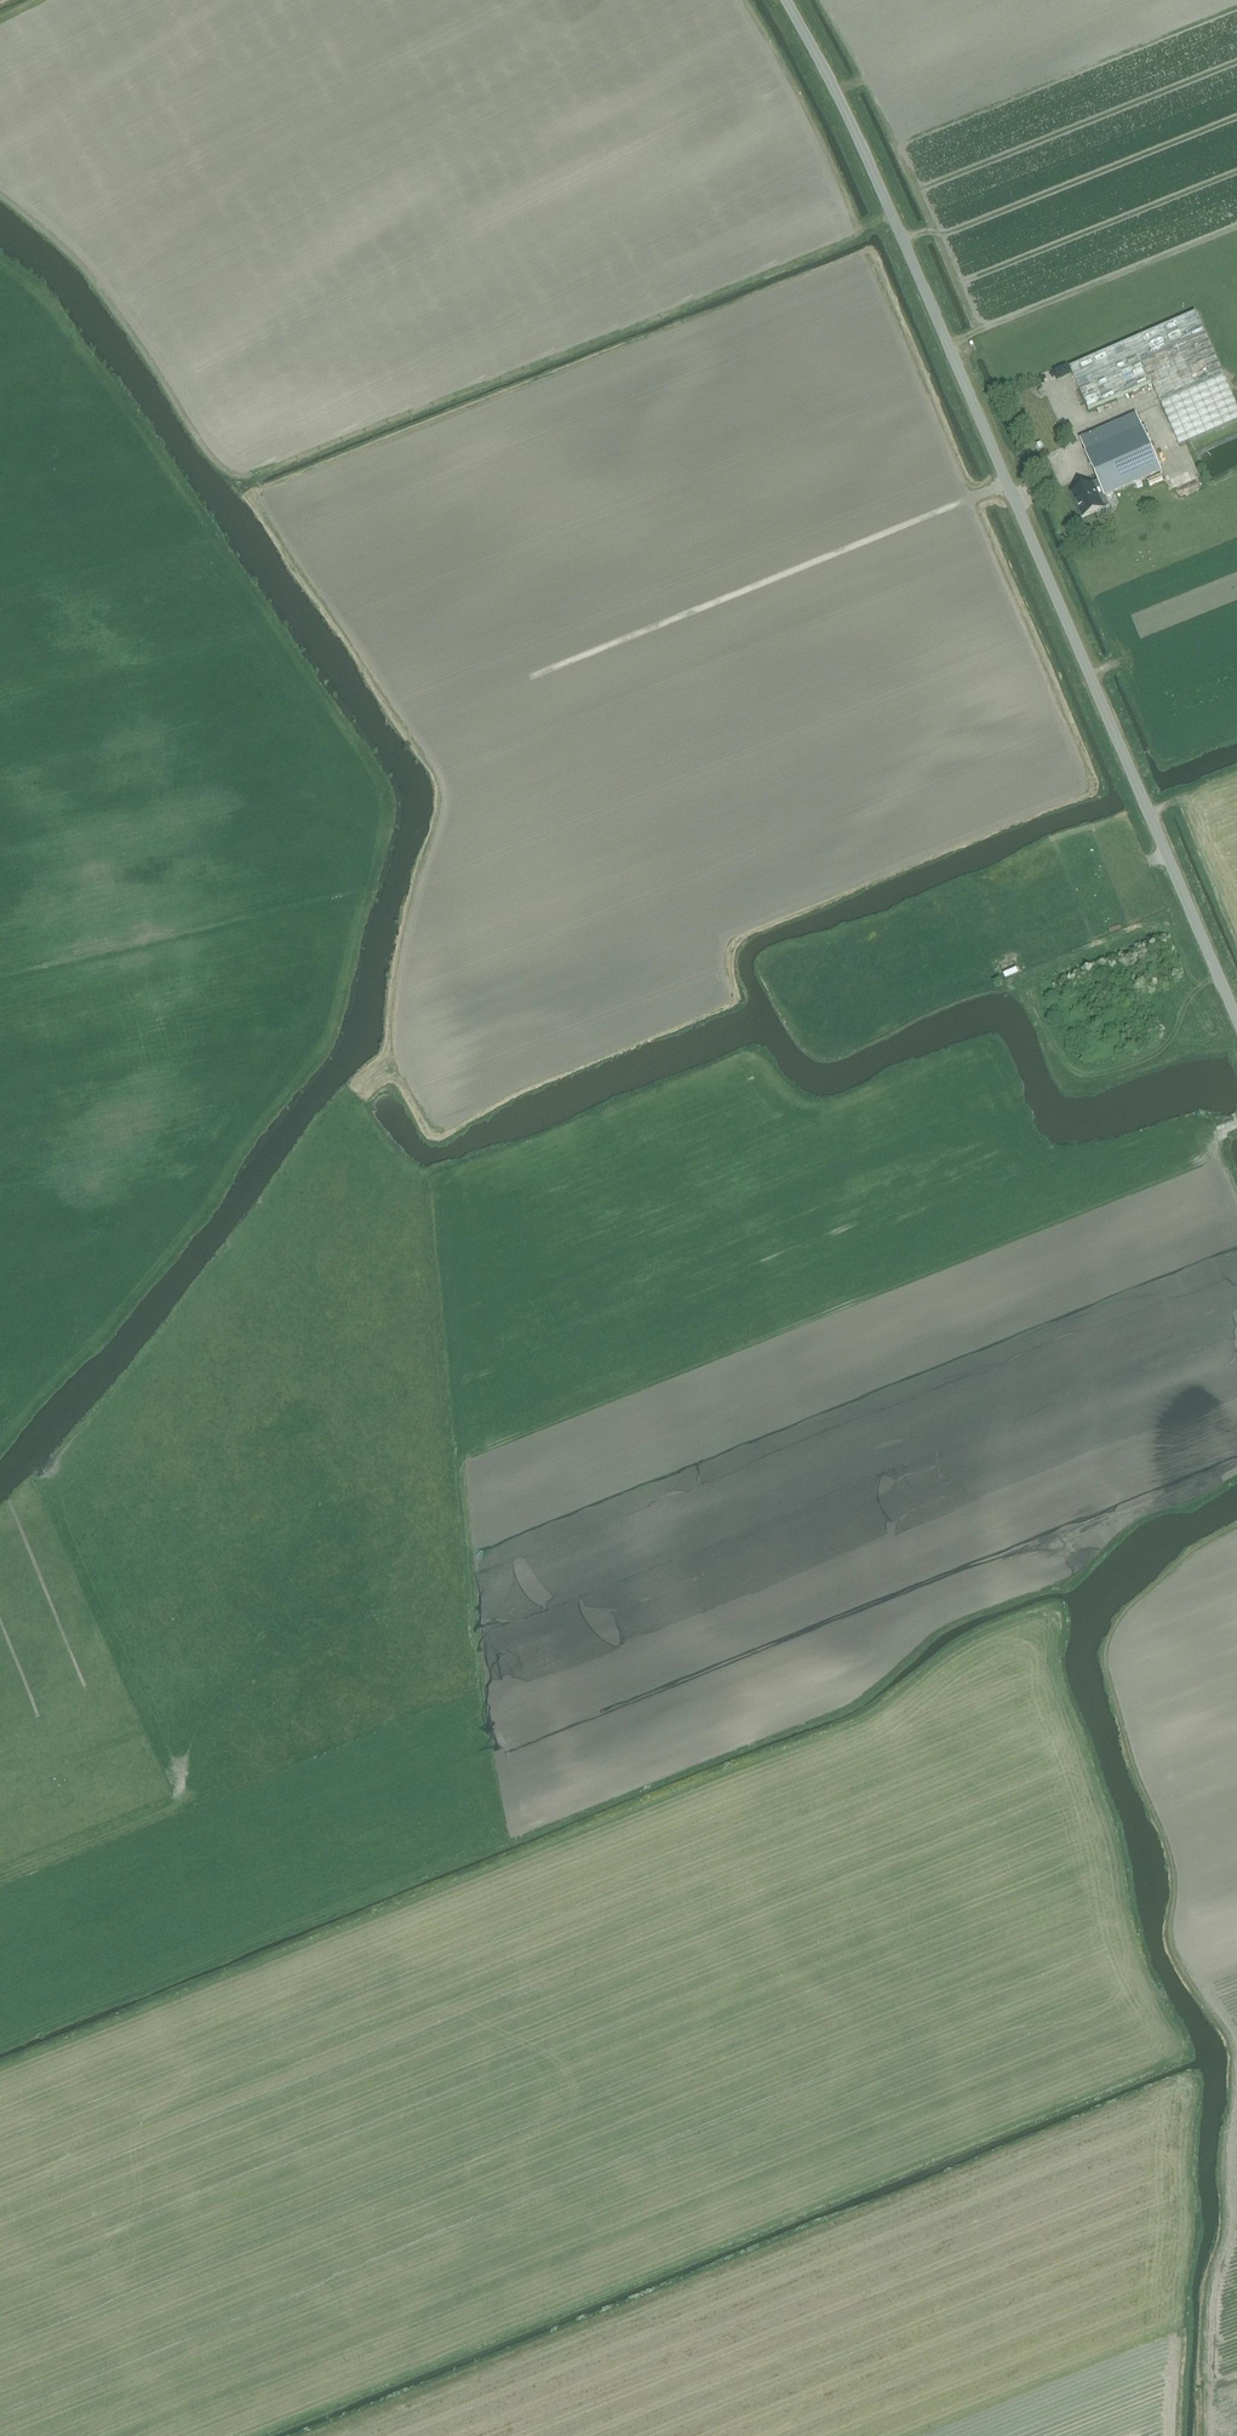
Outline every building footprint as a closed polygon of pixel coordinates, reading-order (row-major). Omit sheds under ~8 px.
[(1163,404),(1224,377),(1194,310),(1128,339),(1149,386),(1154,384),(1163,404)] [(1089,412),(1149,386),(1128,339),(1069,365),(1089,412)] [(1224,377),(1163,404),(1182,447),(1236,422),(1236,407),(1224,377)] [(1085,454),(1098,482),(1105,498),(1135,484),(1137,489),(1143,486),(1141,482),(1161,473),(1136,415),(1080,439),(1086,453),(1085,454)] [(1105,498),(1098,482),(1071,494),(1082,519),(1109,507),(1105,498)] [(1129,661),(1124,666),(1139,682),(1144,678),(1129,661)] [(1013,955),(1003,956),(1004,963),(1014,962),(1013,955)] [(1017,961),(1004,967),(1007,972),(1020,967),(1017,961)]
